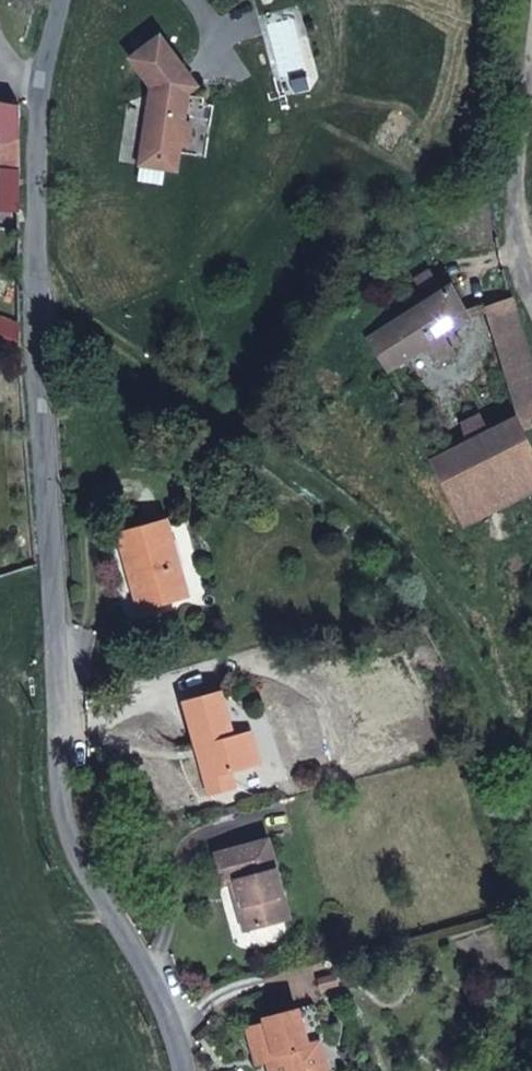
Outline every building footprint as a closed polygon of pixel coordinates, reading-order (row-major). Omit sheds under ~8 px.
[(155,93),(153,104),(147,106),(145,124),(143,142),(169,145),(180,147),(183,123),(186,94),(197,87),(160,36),(129,59),(155,93)] [(21,132),(20,104),(0,100),(0,129),(21,132)] [(183,123),(180,147),(187,148),(190,124),(183,123)] [(19,210),(21,148),(21,132),(0,129),(0,209),(8,209),(19,210)] [(169,145),(143,142),(140,167),(165,170),(169,145)] [(176,172),(180,147),(169,145),(165,170),(176,172)] [(450,285),(370,336),(389,371),(424,348),(436,365),(453,353),(443,338),(442,334),(467,318),(450,285)] [(514,392),(531,387),(531,367),(513,299),(489,307),(514,392)] [(20,342),(19,326),(0,319),(0,333),(20,342)] [(514,392),(521,415),(489,433),(480,415),(460,425),(466,444),(433,461),(462,525),(531,490),(531,454),(522,433),(531,430),(529,420),(531,419),(531,387),(514,392)] [(183,597),(163,523),(119,535),(129,572),(140,609),(183,597)] [(203,757),(198,758),(209,795),(234,787),(229,773),(258,763),(250,732),(232,736),(219,693),(183,704),(190,726),(196,749),(201,748),(203,757)] [(221,883),(230,881),(236,879),(242,905),(236,906),(239,918),(242,930),(289,918),(268,840),(215,855),(221,883)] [(230,881),(236,906),(242,905),(236,879),(230,881)] [(313,1006),(264,1020),(265,1024),(257,1027),(249,1030),(258,1064),(267,1062),(270,1070),(303,1070),(297,1049),(324,1041),(313,1006)]
